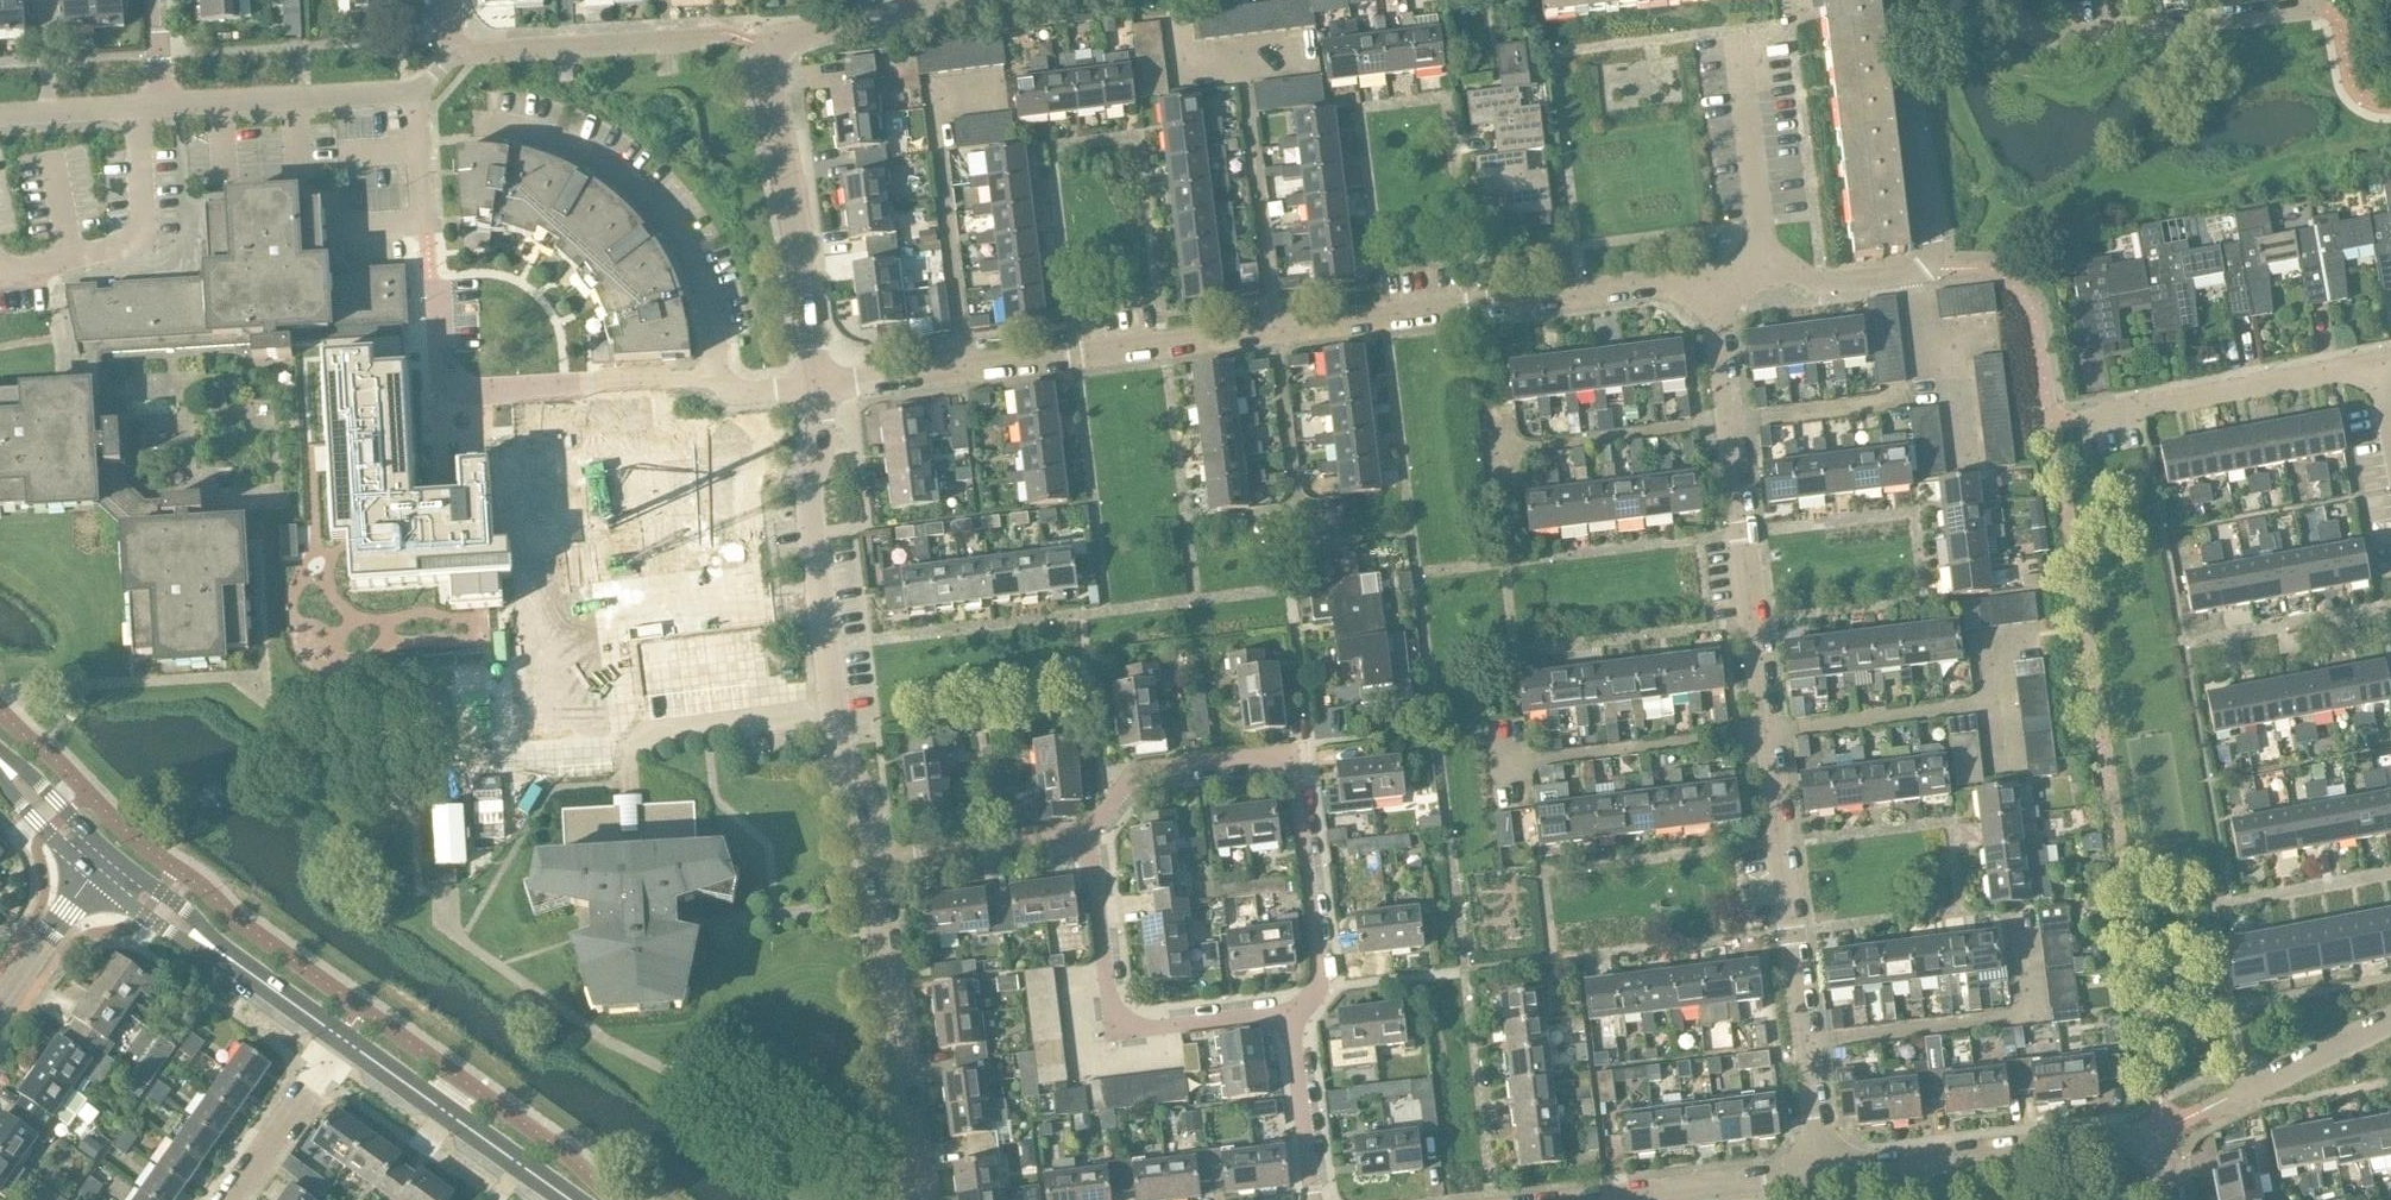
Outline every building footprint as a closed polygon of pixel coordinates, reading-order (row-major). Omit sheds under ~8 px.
[(25,33),(23,0),(0,0),(0,34),(25,33)] [(95,29),(93,0),(63,0),(65,31),(95,29)] [(95,29),(124,27),(123,0),(93,0),(95,29)] [(201,23),(241,21),(240,0),(200,0),(201,23)] [(350,15),(390,13),(389,0),(349,0),(350,15)] [(1286,30),(1300,28),(1297,0),(1295,0),(1282,2),(1286,30)] [(1300,28),(1315,27),(1312,0),(1297,0),(1300,28)] [(1694,0),(1541,0),(1543,18),(1694,0)] [(1268,3),(1272,32),(1286,30),(1282,2),(1268,3)] [(1254,5),(1258,34),(1272,32),(1268,3),(1254,5)] [(300,5),(283,6),(284,19),(301,17),(300,5)] [(1240,7),(1244,35),(1258,34),(1254,5),(1240,7)] [(1882,259),(1882,256),(1904,254),(1875,6),(1826,11),(1855,260),(1875,257),(1876,260),(1882,259)] [(1226,9),(1229,37),(1244,35),(1240,7),(1226,9)] [(1212,10),(1215,39),(1229,37),(1226,9),(1212,10)] [(1212,10),(1197,12),(1201,41),(1215,39),(1212,10)] [(1409,34),(1415,34),(1413,13),(1401,15),(1403,36),(1387,38),(1387,37),(1381,38),(1385,75),(1413,71),(1409,34)] [(1381,38),(1387,37),(1384,17),(1372,18),(1375,39),(1358,41),(1353,41),(1357,78),(1385,75),(1381,38)] [(1353,41),(1358,41),(1356,20),(1344,22),(1347,42),(1325,45),(1329,82),(1357,78),(1353,41)] [(1114,21),(1099,21),(1099,31),(1114,30),(1114,21)] [(1133,42),(1162,38),(1160,22),(1131,25),(1133,42)] [(1409,34),(1413,71),(1442,68),(1438,31),(1415,34),(1409,34)] [(989,67),(1005,65),(1002,35),(985,37),(989,67)] [(975,69),(989,67),(985,37),(971,39),(975,69)] [(1135,56),(1164,53),(1162,38),(1133,42),(1135,56)] [(962,71),(975,69),(971,39),(958,40),(962,71)] [(947,72),(962,71),(958,40),(944,42),(947,72)] [(934,74),(947,72),(944,42),(930,44),(934,74)] [(1529,76),(1524,43),(1498,47),(1502,80),(1529,76)] [(919,76),(934,74),(930,44),(915,46),(916,55),(919,76)] [(902,57),(916,55),(915,46),(901,47),(902,57)] [(1077,75),(1071,75),(1076,112),(1094,110),(1105,109),(1100,72),(1106,71),(1104,57),(1103,51),(1094,52),(1092,52),(1093,61),(1075,64),(1077,75)] [(1136,70),(1165,66),(1164,53),(1135,56),(1136,70)] [(1071,75),(1077,75),(1075,64),(1074,54),(1063,56),(1066,76),(1050,78),(1043,78),(1047,116),(1076,112),(1071,75)] [(1106,71),(1100,72),(1105,109),(1133,105),(1127,54),(1104,57),(1106,71)] [(875,116),(882,116),(874,56),(843,60),(846,88),(832,90),(836,120),(875,115),(875,116)] [(1033,81),(1015,83),(1020,119),(1047,116),(1043,78),(1050,78),(1046,58),(1030,60),(1033,81)] [(1138,84),(1167,81),(1165,66),(1136,70),(1138,84)] [(1324,105),(1321,75),(1307,77),(1310,107),(1324,105)] [(1294,79),(1297,108),(1310,107),(1307,77),(1294,79)] [(1294,79),(1280,81),(1284,110),(1297,108),(1294,79)] [(1140,99),(1169,95),(1167,81),(1138,84),(1140,99)] [(1267,82),(1271,112),(1284,110),(1280,81),(1267,82)] [(1271,112),(1267,82),(1253,84),(1257,113),(1271,112)] [(1545,149),(1539,105),(1520,107),(1518,87),(1467,94),(1471,127),(1493,124),(1497,154),(1526,151),(1545,149)] [(1223,130),(1221,118),(1201,121),(1198,100),(1161,104),(1164,131),(1201,127),(1202,133),(1223,130)] [(1000,145),(1015,143),(1011,112),(996,114),(1000,145)] [(1299,144),(1336,139),(1333,112),(1296,116),(1299,138),(1278,140),(1279,152),(1300,149),(1299,144)] [(984,146),(1000,145),(996,114),(981,116),(984,146)] [(856,163),(887,160),(884,134),(878,134),(875,116),(875,115),(836,120),(840,151),(854,149),(856,163)] [(971,148),(984,146),(981,116),(967,118),(971,148)] [(957,150),(971,148),(967,118),(953,120),(957,150)] [(1202,133),(1201,127),(1164,131),(1168,160),(1205,155),(1206,161),(1226,159),(1225,147),(1204,149),(1202,133)] [(1303,172),(1340,167),(1336,139),(1299,144),(1300,149),(1302,166),(1281,169),(1283,180),(1304,178),(1303,172)] [(990,181),(1027,177),(1023,150),(986,154),(989,176),(969,178),(970,190),(991,187),(990,181)] [(470,151),(457,152),(463,250),(489,249),(492,225),(534,239),(555,252),(579,273),(594,293),(613,332),(590,338),(592,365),(662,360),(662,364),(677,363),(676,359),(691,358),(690,345),(687,328),(680,302),(674,286),(667,271),(661,260),(654,248),(638,227),(626,215),(615,204),(605,196),(593,187),(571,174),(555,167),(540,162),(526,157),(510,154),(487,151),(470,151)] [(1475,157),(1479,196),(1502,193),(1505,219),(1526,216),(1528,228),(1551,225),(1549,213),(1552,213),(1547,169),(1528,171),(1526,151),(1497,154),(1475,157)] [(1208,178),(1206,161),(1205,155),(1168,160),(1171,188),(1208,184),(1209,190),(1230,187),(1228,175),(1208,178)] [(847,210),(886,204),(884,186),(890,185),(887,160),(856,163),(857,177),(843,178),(847,210)] [(1306,200),(1343,196),(1340,167),(1303,172),(1304,178),(1306,194),(1285,197),(1286,209),(1307,206),(1306,200)] [(993,210),(1030,205),(1027,177),(990,181),(991,187),(993,204),(972,207),(974,218),(994,216),(993,210)] [(1211,206),(1209,190),(1208,184),(1171,188),(1175,217),(1212,212),(1213,218),(1233,215),(1232,204),(1211,206)] [(99,357),(102,353),(251,344),(252,360),(292,357),(291,342),(342,338),(403,335),(402,325),(408,325),(405,267),(334,271),(328,235),(326,235),(327,236),(323,236),(321,201),(320,201),(320,203),(298,204),(297,195),(228,199),(229,208),(207,209),(207,208),(205,208),(207,243),(204,243),(204,242),(203,242),(201,278),(111,284),(111,291),(97,292),(97,285),(95,285),(95,295),(68,297),(67,293),(65,293),(78,356),(80,355),(79,352),(88,352),(88,357),(99,357)] [(1310,228),(1347,224),(1343,196),(1306,200),(1307,206),(1309,223),(1288,225),(1290,237),(1310,234),(1310,228)] [(867,252),(898,248),(894,222),(889,223),(886,204),(847,210),(850,239),(865,238),(867,252)] [(997,238),(1034,233),(1030,205),(993,210),(994,216),(996,232),(975,235),(977,247),(998,244),(997,238)] [(2390,287),(2390,227),(2387,205),(2386,205),(2388,215),(2338,224),(2337,215),(2311,219),(2313,228),(2328,303),(2346,300),(2342,252),(2374,246),(2376,260),(2382,259),(2387,287),(2390,287)] [(2327,303),(2328,303),(2313,228),(2272,236),(2266,209),(2234,215),(2237,233),(2237,234),(2238,243),(2253,317),(2272,314),(2267,266),(2299,261),(2302,273),(2307,273),(2312,301),(2327,298),(2327,303)] [(1215,235),(1213,218),(1212,212),(1175,217),(1178,245),(1215,240),(1216,246),(1237,244),(1235,232),(1215,235)] [(1313,257),(1350,252),(1347,224),(1310,228),(1310,234),(1313,251),(1292,253),(1293,265),(1314,263),(1313,257)] [(2178,331),(2162,247),(2158,224),(2136,228),(2142,260),(2112,266),(2110,257),(2085,261),(2088,277),(2074,280),(2087,348),(2121,342),(2116,295),(2148,288),(2151,302),(2156,300),(2161,327),(2176,324),(2178,331)] [(921,243),(935,242),(934,232),(920,234),(921,243)] [(1000,266),(1037,262),(1034,233),(997,238),(998,244),(1000,261),(979,263),(981,275),(1001,273),(1000,266)] [(1283,234),(1272,235),(1273,246),(1284,245),(1283,234)] [(1218,263),(1216,246),(1215,240),(1178,245),(1182,273),(1219,269),(1219,275),(1240,272),(1239,260),(1218,263)] [(2253,317),(2238,243),(2188,252),(2187,243),(2162,247),(2178,331),(2197,328),(2192,280),(2224,274),(2227,287),(2233,286),(2238,313),(2251,311),(2253,317)] [(858,298),(903,293),(898,248),(867,252),(868,265),(854,267),(858,298)] [(1313,257),(1314,263),(1317,286),(1354,281),(1350,252),(1313,257)] [(1004,295),(1041,290),(1037,262),(1000,266),(1001,273),(1003,289),(982,292),(984,303),(1005,301),(1004,295)] [(1222,297),(1219,275),(1219,269),(1182,273),(1186,302),(1222,297)] [(1278,280),(1279,292),(1300,289),(1298,278),(1278,280)] [(1260,294),(1259,283),(1238,285),(1240,296),(1260,294)] [(1981,315),(1996,313),(1992,285),(1978,286),(1981,315)] [(903,293),(858,298),(862,328),(876,326),(879,341),(909,337),(933,334),(934,334),(951,332),(945,286),(928,288),(932,319),(907,322),(903,293)] [(1978,286),(1964,288),(1967,316),(1981,315),(1978,286)] [(1964,288),(1949,290),(1953,318),(1967,316),(1964,288)] [(1004,295),(1005,301),(1007,324),(1044,319),(1041,290),(1004,295)] [(1949,290),(1935,292),(1939,320),(1953,318),(1949,290)] [(1868,314),(1896,311),(1894,297),(1866,300),(1868,314)] [(1870,329),(1898,325),(1896,311),(1868,314),(1870,329)] [(968,318),(969,330),(990,327),(988,316),(968,318)] [(1834,383),(1846,381),(1843,362),(1866,359),(1861,320),(1833,324),(1837,362),(1832,363),(1834,383)] [(1815,365),(1832,363),(1837,362),(1833,324),(1804,327),(1809,366),(1803,367),(1806,386),(1818,385),(1815,365)] [(1900,339),(1898,325),(1870,329),(1871,343),(1900,339)] [(1786,369),(1803,367),(1809,366),(1804,327),(1776,331),(1781,369),(1775,370),(1778,390),(1789,388),(1786,369)] [(1751,373),(1775,370),(1781,369),(1776,331),(1746,335),(1751,373)] [(326,376),(323,376),(327,443),(330,443),(332,473),(329,473),(333,541),(350,540),(353,589),(451,583),(452,610),(503,607),(501,580),(512,579),(510,548),(689,537),(686,483),(670,484),(668,453),(616,456),(616,460),(587,461),(587,458),(487,464),(487,465),(459,467),(460,496),(416,499),(408,370),(405,371),(402,335),(353,338),(354,358),(325,360),(326,376)] [(1873,357),(1902,353),(1900,339),(1871,343),(1873,357)] [(1661,384),(1685,381),(1680,342),(1651,346),(1655,385),(1661,384)] [(1663,404),(1661,384),(1655,385),(1651,346),(1622,350),(1627,388),(1633,388),(1650,386),(1652,405),(1663,404)] [(1327,383),(1366,378),(1362,348),(1324,353),(1327,377),(1327,383)] [(1635,407),(1633,388),(1627,388),(1622,350),(1594,353),(1599,392),(1605,391),(1622,389),(1624,409),(1635,407)] [(1593,393),(1595,412),(1607,411),(1605,391),(1599,392),(1594,353),(1566,357),(1571,395),(1576,395),(1593,393)] [(1875,371),(1903,368),(1902,353),(1873,357),(1875,371)] [(1974,372),(2003,369),(2001,354),(1972,358),(1974,372)] [(1287,358),(1288,369),(1308,366),(1307,355),(1287,358)] [(122,481),(119,425),(103,426),(99,357),(88,357),(91,388),(0,393),(0,510),(49,507),(49,509),(79,508),(79,505),(98,504),(112,516),(134,491),(122,481)] [(1576,395),(1571,395),(1566,357),(1537,360),(1542,399),(1548,398),(1565,396),(1567,416),(1579,414),(1576,395)] [(1249,373),(1270,371),(1268,360),(1248,362),(1249,373)] [(1550,418),(1548,398),(1542,399),(1537,360),(1509,364),(1514,402),(1536,399),(1539,419),(1550,418)] [(1234,388),(1231,365),(1193,370),(1196,399),(1235,394),(1234,388)] [(1875,371),(1877,386),(1905,382),(1903,368),(1875,371)] [(1976,386),(2004,382),(2003,369),(1974,372),(1976,386)] [(1369,406),(1366,378),(1327,383),(1327,377),(1307,379),(1308,391),(1328,389),(1330,405),(1331,411),(1369,406)] [(1977,400),(2006,396),(2004,382),(1976,386),(1977,400)] [(1014,391),(1017,415),(1018,421),(1057,416),(1053,386),(1014,391)] [(1238,423),(1238,417),(1236,400),(1255,398),(1254,386),(1234,388),(1235,394),(1196,399),(1200,427),(1238,423)] [(1756,410),(1767,409),(1764,388),(1753,390),(1756,410)] [(969,408),(990,405),(988,394),(968,397),(969,408)] [(1979,413),(2008,410),(2006,396),(1977,400),(1979,413)] [(1679,420),(1690,418),(1688,398),(1676,399),(1679,420)] [(886,448),(932,442),(931,441),(925,442),(923,425),(929,425),(927,402),(895,405),(896,415),(882,417),(886,448)] [(1373,435),(1369,406),(1331,411),(1330,405),(1310,408),(1312,419),(1331,417),(1334,434),(1334,440),(1373,435)] [(951,440),(967,438),(963,407),(947,409),(951,440)] [(1937,407),(1909,410),(1910,424),(1939,420),(1937,407)] [(1981,427),(2009,423),(2008,410),(1979,413),(1981,427)] [(1238,423),(1200,427),(1203,456),(1242,451),(1241,445),(1239,428),(1259,426),(1257,414),(1238,417),(1238,423)] [(2344,452),(2342,443),(2337,414),(2307,420),(2314,458),(2344,452)] [(1019,427),(1021,443),(1021,449),(1060,444),(1057,416),(1018,421),(1017,415),(998,418),(999,429),(1019,427)] [(1910,424),(1912,437),(1940,433),(1939,420),(1910,424)] [(2285,463),(2314,458),(2307,420),(2278,425),(2285,463)] [(1983,441),(2011,437),(2009,423),(1981,427),(1983,441)] [(2255,469),(2285,463),(2278,425),(2248,430),(2255,469)] [(1769,427),(1758,428),(1760,448),(1772,447),(1769,427)] [(2226,474),(2255,469),(2248,430),(2219,436),(2226,474)] [(1877,452),(1881,490),(1910,486),(1905,436),(1882,439),(1881,431),(1869,433),(1871,452),(1877,452)] [(1912,437),(1913,450),(1942,447),(1940,433),(1912,437)] [(1377,463),(1373,435),(1334,440),(1334,434),(1314,436),(1315,448),(1335,445),(1337,462),(1338,462),(1339,468),(1377,463)] [(1877,452),(1871,452),(1872,453),(1855,455),(1852,434),(1841,436),(1843,456),(1848,455),(1853,493),(1881,490),(1877,452)] [(1683,458),(1695,457),(1692,436),(1681,438),(1683,458)] [(2196,479),(2226,474),(2219,436),(2189,441),(2196,479)] [(1984,454),(2013,451),(2011,437),(1983,441),(1984,454)] [(967,438),(951,440),(953,452),(968,450),(967,438)] [(1848,455),(1843,456),(1827,458),(1824,438),(1812,440),(1815,459),(1820,458),(1825,497),(1853,493),(1848,455)] [(1820,458),(1815,459),(1815,460),(1798,462),(1796,441),(1784,443),(1786,463),(1792,462),(1796,500),(1825,497),(1820,458)] [(2167,485),(2196,479),(2189,441),(2160,447),(2167,485)] [(890,478),(935,473),(935,471),(929,472),(927,454),(932,453),(932,442),(886,448),(890,478)] [(1024,472),(1025,477),(1064,473),(1060,444),(1021,449),(1021,443),(1001,446),(1003,457),(1022,455),(1024,472)] [(1241,445),(1242,451),(1203,456),(1207,484),(1245,480),(1245,474),(1243,457),(1262,454),(1261,443),(1241,445)] [(1944,460),(1942,447),(1913,450),(1915,463),(1944,460)] [(1984,454),(1986,469),(2015,465),(2013,451),(1984,454)] [(1673,477),(1670,457),(1659,458),(1661,478),(1645,480),(1639,481),(1644,519),(1672,516),(1667,478),(1673,477)] [(1555,459),(1545,460),(1546,470),(1556,469),(1555,459)] [(1645,480),(1642,460),(1630,462),(1633,481),(1616,484),(1610,484),(1615,523),(1644,519),(1639,481),(1645,480)] [(1917,477),(1946,474),(1944,460),(1915,463),(1917,477)] [(1380,492),(1377,463),(1339,468),(1338,462),(1337,462),(1317,464),(1319,476),(1338,474),(1341,496),(1380,492)] [(1768,504),(1796,500),(1792,462),(1786,463),(1763,466),(1768,504)] [(2319,482),(2315,463),(2305,468),(2308,484),(2319,482)] [(2326,464),(2315,463),(2319,482),(2329,480),(2326,464)] [(1616,484),(1614,464),(1602,465),(1604,485),(1588,487),(1582,488),(1587,526),(1615,523),(1610,484),(1616,484)] [(1588,487),(1585,467),(1574,469),(1576,488),(1559,491),(1554,491),(1559,530),(1587,526),(1582,488),(1588,487)] [(971,468),(955,470),(957,483),(972,481),(971,468)] [(1210,513),(1249,508),(1246,485),(1266,483),(1264,471),(1245,474),(1245,480),(1207,484),(1210,513)] [(1559,491),(1557,471),(1545,472),(1548,492),(1525,495),(1530,533),(1559,530),(1554,491),(1559,491)] [(1024,472),(1005,474),(1006,486),(1026,484),(1028,506),(1067,501),(1064,473),(1025,477),(1024,472)] [(935,473),(890,478),(893,509),(939,504),(935,473)] [(1672,516),(1701,512),(1697,474),(1673,477),(1667,478),(1672,516)] [(2260,493),(2256,474),(2247,479),(2250,495),(2260,493)] [(2256,474),(2260,493),(2270,491),(2267,475),(2256,474)] [(2000,508),(1999,498),(1980,500),(1977,477),(1939,481),(1942,510),(1980,505),(1981,511),(2000,508)] [(2191,506),(2201,504),(2197,485),(2188,490),(2191,506)] [(2197,485),(2201,504),(2211,502),(2208,486),(2198,485),(2197,485)] [(304,507),(203,513),(202,498),(146,501),(134,491),(112,516),(126,529),(127,548),(124,548),(126,577),(128,577),(133,657),(135,657),(135,655),(157,654),(157,663),(171,662),(171,665),(207,662),(206,660),(226,659),(225,651),(225,650),(247,649),(247,650),(249,650),(241,522),(304,518),(304,507)] [(2347,517),(2354,515),(2352,504),(2341,506),(2347,517)] [(1981,511),(1980,505),(1942,510),(1945,539),(1984,534),(1985,539),(2004,537),(2003,526),(1983,528),(1981,511)] [(1038,512),(1039,523),(1057,521),(1055,510),(1038,512)] [(1010,516),(1011,527),(1028,525),(1027,514),(1010,516)] [(981,519),(983,530),(1000,528),(998,517),(981,519)] [(2264,518),(2247,521),(2250,538),(2267,535),(2264,518)] [(953,523),(955,533),(972,531),(970,520),(953,523)] [(2327,525),(2330,544),(2340,539),(2337,523),(2327,525)] [(925,526),(926,537),(943,535),(942,524),(925,526)] [(2330,544),(2327,525),(2316,527),(2319,543),(2330,544)] [(294,527),(280,529),(281,543),(295,542),(294,527)] [(897,541),(914,539),(913,528),(896,530),(897,541)] [(1984,539),(1985,539),(1984,534),(1945,539),(1949,567),(1988,563),(1988,567),(2007,565),(2006,555),(1987,557),(1984,539)] [(2268,536),(2271,554),(2272,555),(2281,550),(2278,534),(2268,536)] [(2261,553),(2271,554),(2268,536),(2258,537),(2261,553)] [(2209,546),(2213,565),(2214,565),(2223,560),(2220,544),(2209,546)] [(2338,587),(2368,582),(2361,544),(2331,549),(2338,587)] [(2202,564),(2213,565),(2209,546),(2199,548),(2202,564)] [(2309,593),(2338,587),(2331,549),(2302,555),(2309,593)] [(1044,553),(1050,597),(1066,595),(1065,591),(1076,589),(1071,550),(1044,553)] [(1048,598),(1050,597),(1044,553),(1016,557),(1021,601),(1038,599),(1037,594),(1048,593),(1048,598)] [(2279,598),(2309,593),(2302,555),(2272,560),(2279,598)] [(1020,601),(1021,601),(1016,557),(987,561),(993,605),(1009,602),(1009,598),(1019,597),(1020,601)] [(2250,603),(2279,598),(2272,560),(2243,565),(2250,603)] [(992,605),(993,605),(987,561),(959,564),(965,608),(981,606),(980,601),(991,600),(992,605)] [(1988,567),(1988,563),(1949,567),(1952,596),(1991,592),(1988,567)] [(963,608),(965,608),(959,564),(931,568),(936,612),(952,609),(952,605),(963,604),(963,608)] [(2221,609),(2250,603),(2243,565),(2214,571),(2221,609)] [(935,612),(936,612),(931,568),(882,574),(887,613),(907,610),(908,615),(924,613),(924,609),(934,607),(935,612)] [(2191,614),(2221,609),(2214,571),(2184,576),(2191,614)] [(2023,588),(2043,585),(2041,575),(2022,577),(2023,588)] [(1313,621),(1336,618),(1339,642),(1386,636),(1381,596),(1361,598),(1358,576),(1309,582),(1313,621)] [(2018,595),(2021,624),(2037,622),(2033,593),(2018,595)] [(2007,626),(2021,624),(2018,595),(2003,597),(2007,626)] [(1993,627),(2007,626),(2003,597),(1989,599),(1993,627)] [(1978,629),(1993,627),(1989,599),(1975,601),(1978,629)] [(1964,631),(1978,629),(1975,601),(1961,602),(1964,631)] [(1930,685),(1941,683),(1938,664),(1961,661),(1956,622),(1926,626),(1931,664),(1926,665),(1930,685)] [(1910,667),(1926,665),(1931,664),(1926,626),(1898,630),(1903,668),(1898,668),(1898,669),(1900,688),(1912,687),(1910,667)] [(1881,671),(1898,669),(1898,668),(1903,668),(1898,630),(1870,633),(1875,671),(1870,672),(1872,692),(1884,691),(1881,671)] [(1853,674),(1870,672),(1875,671),(1870,633),(1842,637),(1846,675),(1841,675),(1841,676),(1844,695),(1855,694),(1853,674)] [(1339,642),(1335,643),(1338,665),(1360,663),(1363,690),(1359,690),(1361,705),(1412,699),(1407,655),(1404,634),(1386,636),(1339,642)] [(1824,678),(1841,676),(1841,675),(1846,675),(1842,637),(1813,640),(1818,678),(1813,679),(1814,689),(1816,699),(1827,697),(1824,678)] [(1790,692),(1814,689),(1813,679),(1818,678),(1813,640),(1784,644),(1790,692)] [(1241,703),(1281,698),(1277,666),(1264,668),(1262,652),(1229,657),(1231,673),(1238,672),(1241,703)] [(1699,693),(1699,694),(1723,691),(1718,652),(1689,656),(1694,694),(1699,693)] [(1702,713),(1699,694),(1699,693),(1694,694),(1689,656),(1661,659),(1666,697),(1671,697),(1688,695),(1690,714),(1702,713)] [(1673,717),(1671,697),(1666,697),(1661,659),(1632,663),(1637,701),(1642,700),(1642,701),(1659,698),(1662,718),(1663,718),(1672,717),(1673,717)] [(2015,679),(2044,675),(2042,659),(2013,662),(2015,679)] [(1645,720),(1642,701),(1642,700),(1637,701),(1632,663),(1604,666),(1609,704),(1614,703),(1614,704),(1631,702),(1633,722),(1643,720),(1645,720)] [(2354,669),(2361,707),(2390,701),(2383,664),(2354,669)] [(1117,718),(1157,713),(1153,682),(1159,682),(1157,666),(1125,670),(1127,685),(1113,687),(1117,718)] [(1617,723),(1614,704),(1614,703),(1609,704),(1604,666),(1576,670),(1581,708),(1586,707),(1586,708),(1603,705),(1605,725),(1614,724),(1617,723)] [(2331,712),(2361,707),(2354,669),(2324,674),(2331,712)] [(1588,727),(1586,708),(1586,707),(1581,708),(1576,670),(1547,673),(1552,711),(1558,710),(1558,711),(1575,709),(1577,729),(1588,727)] [(1560,731),(1558,711),(1558,710),(1552,711),(1547,673),(1518,677),(1523,715),(1546,713),(1549,732),(1560,731)] [(2302,718),(2331,712),(2324,674),(2295,680),(2302,718)] [(2017,692),(2046,689),(2044,675),(2015,679),(2017,692)] [(1191,694),(1204,692),(1201,676),(1189,678),(1191,694)] [(2272,723),(2302,718),(2295,680),(2265,685),(2272,723)] [(2243,728),(2272,723),(2265,685),(2236,690),(2243,728)] [(2019,707),(2048,703),(2046,689),(2017,692),(2019,707)] [(2214,734),(2243,728),(2236,690),(2206,696),(2214,734)] [(1192,709),(1205,707),(1204,692),(1191,694),(1192,709)] [(1281,698),(1241,703),(1245,734),(1285,729),(1281,698)] [(1794,719),(1805,718),(1802,698),(1792,699),(1794,719)] [(2021,721),(2049,717),(2048,703),(2019,707),(2021,721)] [(1194,724),(1207,723),(1205,707),(1192,709),(1194,724)] [(1715,709),(1717,728),(1728,727),(1725,707),(1715,709)] [(1157,713),(1117,718),(1121,749),(1134,748),(1136,757),(1167,753),(1164,731),(1159,732),(1157,713)] [(2365,731),(2362,713),(2352,717),(2355,733),(2365,731)] [(2362,713),(2365,731),(2375,729),(2372,714),(2362,713)] [(1949,744),(1978,740),(1975,715),(1946,719),(1949,744)] [(1672,717),(1663,718),(1664,727),(1674,726),(1672,717)] [(2022,735),(2051,732),(2049,717),(2021,721),(2022,735)] [(1633,722),(1635,731),(1644,730),(1643,720),(1633,722)] [(1196,740),(1209,739),(1207,723),(1194,724),(1196,740)] [(2297,744),(2306,742),(2303,723),(2294,728),(2297,744)] [(2303,723),(2306,742),(2316,740),(2313,724),(2303,723)] [(1605,725),(1607,735),(1616,734),(1614,724),(1605,725)] [(2024,749),(2053,746),(2051,732),(2022,735),(2024,749)] [(2238,754),(2248,753),(2244,734),(2235,739),(2238,754)] [(2244,734),(2248,753),(2258,751),(2255,735),(2245,734),(2244,734)] [(1807,737),(1798,738),(1800,758),(1809,757),(1807,737)] [(918,758),(904,760),(908,792),(948,787),(945,756),(955,755),(953,739),(917,743),(918,758)] [(1038,776),(1079,771),(1075,739),(1034,744),(1038,776)] [(1551,752),(1562,751),(1560,739),(1550,740),(1551,752)] [(1915,761),(1920,799),(1949,795),(1943,751),(1937,746),(1920,748),(1919,740),(1907,742),(1909,761),(1909,762),(1915,761)] [(1951,757),(1980,754),(1978,740),(1949,744),(1951,757)] [(1909,762),(1909,761),(1893,764),(1891,744),(1879,745),(1881,765),(1886,765),(1891,803),(1920,799),(1915,761),(1909,762)] [(1730,746),(1719,747),(1722,768),(1733,766),(1730,746)] [(2026,763),(2055,759),(2053,746),(2024,749),(2026,763)] [(1881,765),(1865,767),(1862,747),(1851,749),(1853,768),(1853,769),(1859,768),(1863,806),(1891,803),(1886,765),(1881,765)] [(985,767),(998,765),(996,749),(983,751),(985,767)] [(1853,769),(1853,768),(1836,771),(1834,751),(1822,752),(1824,772),(1830,772),(1835,810),(1863,806),(1859,768),(1853,769)] [(1953,772),(1982,768),(1980,754),(1951,757),(1953,772)] [(1368,761),(1373,801),(1403,798),(1399,758),(1368,761)] [(2028,778),(2057,774),(2055,759),(2026,763),(2028,778)] [(1372,802),(1373,801),(1368,761),(1337,765),(1339,788),(1325,790),(1328,814),(1373,809),(1372,802)] [(987,782),(999,781),(998,765),(985,767),(987,782)] [(1712,786),(1710,776),(1709,766),(1697,768),(1699,787),(1683,789),(1683,790),(1677,790),(1682,829),(1710,825),(1705,787),(1712,786)] [(1621,767),(1611,769),(1612,777),(1622,776),(1621,767)] [(1961,786),(1984,783),(1982,768),(1953,772),(1955,787),(1961,786)] [(1563,769),(1554,770),(1555,781),(1564,780),(1563,769)] [(1683,790),(1683,789),(1680,770),(1668,771),(1670,791),(1654,793),(1649,794),(1654,832),(1682,829),(1677,790),(1683,790)] [(2373,772),(2377,791),(2386,786),(2383,770),(2373,772)] [(1069,804),(1083,802),(1079,771),(1038,776),(1030,777),(1034,808),(1030,808),(1032,823),(1071,818),(1069,804)] [(1594,771),(1583,773),(1584,782),(1595,780),(1594,771)] [(1805,814),(1835,810),(1830,772),(1824,772),(1800,775),(1805,814)] [(2366,790),(2377,791),(2373,772),(2363,774),(2366,790)] [(1649,794),(1654,793),(1652,773),(1640,775),(1642,794),(1625,797),(1620,797),(1625,836),(1654,832),(1649,794)] [(1710,825),(1740,821),(1733,773),(1710,776),(1712,786),(1705,787),(1710,825)] [(1620,797),(1625,797),(1623,777),(1612,778),(1614,798),(1597,800),(1592,801),(1597,839),(1625,836),(1620,797)] [(1592,801),(1597,800),(1595,780),(1584,782),(1586,802),(1569,804),(1564,804),(1568,843),(1597,839),(1592,801)] [(988,797),(1001,796),(999,781),(987,782),(988,797)] [(2314,783),(2317,801),(2318,801),(2327,796),(2324,781),(2314,783)] [(2307,800),(2317,801),(2314,783),(2304,785),(2307,800)] [(1567,784),(1532,788),(1535,808),(1539,846),(1568,843),(1564,804),(1569,804),(1567,784)] [(948,787),(908,792),(912,823),(952,818),(948,787)] [(2019,816),(2019,821),(2039,818),(2037,807),(2018,810),(2015,787),(1976,791),(1980,821),(2019,816)] [(2255,794),(2259,812),(2260,812),(2269,807),(2266,792),(2255,794)] [(2248,811),(2259,812),(2255,794),(2245,795),(2248,811)] [(2385,834),(2390,833),(2390,794),(2378,796),(2385,834)] [(682,1006),(696,938),(678,935),(676,904),(698,897),(698,898),(733,905),(740,875),(730,876),(722,851),(697,852),(697,850),(694,802),(641,805),(641,796),(614,797),(614,806),(562,809),(564,859),(539,860),(534,887),(525,887),(534,916),(568,905),(569,904),(591,909),(592,939),(574,946),(596,1011),(608,1006),(610,1014),(669,1010),(670,1003),(682,1006)] [(990,812),(1003,811),(1001,796),(988,797),(990,812)] [(2355,840),(2385,834),(2378,796),(2348,802),(2355,840)] [(2326,845),(2355,840),(2348,802),(2319,807),(2326,845)] [(1243,808),(1248,848),(1279,844),(1274,804),(1243,808)] [(2296,851),(2326,845),(2319,807),(2289,813),(2296,851)] [(1217,852),(1248,848),(1243,808),(1212,812),(1217,852)] [(2092,809),(2081,810),(2083,823),(2093,822),(2092,809)] [(1144,830),(1131,832),(1135,865),(1175,859),(1169,815),(1174,815),(1174,812),(1142,816),(1144,830)] [(2267,856),(2296,851),(2289,813),(2260,818),(2267,856)] [(1509,814),(1495,815),(1497,829),(1510,827),(1509,814)] [(2019,821),(2019,816),(1980,821),(1984,850),(2023,845),(2023,850),(2042,847),(2042,842),(2041,836),(2021,838),(2019,821)] [(2237,862),(2267,856),(2260,818),(2230,824),(2237,862)] [(1393,837),(1394,849),(1410,848),(1408,835),(1393,837)] [(2100,836),(2081,839),(2082,853),(2101,850),(2100,836)] [(1379,851),(1394,849),(1393,837),(1378,839),(1379,851)] [(1205,854),(1205,851),(1203,839),(1190,841),(1192,856),(1197,856),(1205,854)] [(1364,853),(1379,851),(1378,839),(1362,840),(1364,853)] [(1348,855),(1364,853),(1362,840),(1346,842),(1348,855)] [(2046,875),(2046,874),(2045,870),(2042,842),(2042,847),(2023,850),(2023,845),(1984,850),(1987,878),(2026,873),(2027,878),(2046,875)] [(1154,907),(1188,903),(1186,887),(1178,888),(1175,859),(1135,865),(1139,895),(1153,893),(1154,907)] [(2047,874),(2046,874),(2046,875),(2027,878),(2026,873),(1987,878),(1991,906),(2050,900),(2047,874)] [(1268,881),(1269,894),(1285,892),(1284,879),(1268,881)] [(1042,884),(1047,923),(1065,921),(1065,927),(1078,925),(1072,880),(1042,884)] [(1254,895),(1269,894),(1268,881),(1252,883),(1254,895)] [(1207,899),(1222,897),(1220,882),(1205,883),(1207,899)] [(1239,897),(1254,895),(1252,883),(1237,884),(1239,897)] [(1028,926),(1047,923),(1042,884),(1011,887),(1012,902),(999,904),(1003,935),(1029,932),(1028,926)] [(1223,899),(1239,897),(1237,884),(1221,886),(1223,899)] [(1003,935),(999,904),(985,905),(983,891),(953,894),(958,934),(976,932),(977,938),(1003,935)] [(939,936),(958,934),(953,894),(922,898),(928,944),(940,942),(939,936)] [(1146,953),(1192,947),(1188,918),(1189,918),(1188,903),(1154,907),(1156,919),(1142,921),(1146,953)] [(2039,924),(2068,921),(2066,904),(2037,908),(2039,924)] [(1387,912),(1391,952),(1423,948),(1418,909),(1387,912)] [(1359,956),(1391,952),(1387,912),(1355,916),(1359,956)] [(1258,930),(1263,970),(1294,966),(1291,941),(1300,940),(1297,914),(1275,917),(1277,928),(1258,930)] [(2390,959),(2390,918),(2370,922),(2368,915),(2359,916),(2361,924),(2338,928),(2337,921),(2328,922),(2330,930),(2307,934),(2306,926),(2297,928),(2299,936),(2276,940),(2275,932),(2266,934),(2267,941),(2245,946),(2243,938),(2224,942),(2232,989),(2390,959)] [(2040,939),(2069,935),(2068,921),(2039,924),(2040,939)] [(1232,974),(1263,970),(1258,930),(1227,934),(1232,974)] [(1979,993),(1976,974),(1999,971),(1995,932),(1966,936),(1971,975),(1965,975),(1967,995),(1979,993)] [(2042,953),(2071,949),(2069,935),(2040,939),(2042,953)] [(1965,975),(1971,975),(1966,936),(1937,939),(1942,978),(1937,979),(1939,998),(1950,996),(1947,977),(1965,975)] [(1919,981),(1937,979),(1942,978),(1937,939),(1909,943),(1913,981),(1908,982),(1910,1001),(1922,1000),(1919,981)] [(1220,960),(1217,943),(1203,945),(1205,962),(1220,960)] [(1908,982),(1913,981),(1909,943),(1880,946),(1885,985),(1880,985),(1882,1005),(1881,1005),(1893,1004),(1891,984),(1908,982)] [(1851,989),(1854,1008),(1865,1007),(1862,988),(1880,985),(1885,985),(1880,946),(1852,950),(1857,988),(1851,989)] [(1192,947),(1146,953),(1150,984),(1189,979),(1186,949),(1192,948),(1192,947)] [(2044,967),(2073,963),(2071,949),(2042,953),(2044,967)] [(1827,992),(1851,989),(1857,988),(1852,950),(1823,954),(1827,992)] [(1053,968),(1064,967),(1063,956),(1050,957),(1051,968),(1051,969),(1053,968)] [(93,990),(127,1013),(141,993),(148,998),(157,985),(116,957),(93,990)] [(1755,1010),(1763,1010),(1757,961),(1728,965),(1732,1003),(1737,1003),(1754,1001),(1755,1010)] [(931,981),(963,977),(961,962),(930,966),(931,981)] [(2046,981),(2075,977),(2073,963),(2044,967),(2046,981)] [(965,977),(980,975),(978,964),(964,965),(965,977)] [(1740,1022),(1737,1003),(1732,1003),(1728,965),(1699,968),(1704,1007),(1709,1006),(1709,1007),(1726,1004),(1728,1024),(1740,1022)] [(1055,983),(1053,968),(1051,969),(1051,968),(1023,972),(1025,987),(1055,983)] [(1711,1026),(1709,1007),(1709,1006),(1704,1007),(1699,968),(1670,972),(1675,1010),(1681,1009),(1681,1010),(1697,1008),(1699,1027),(1711,1026)] [(1683,1029),(1681,1010),(1681,1009),(1675,1010),(1670,972),(1643,975),(1647,1013),(1652,1013),(1669,1011),(1672,1031),(1683,1029)] [(1654,1033),(1652,1013),(1647,1013),(1643,975),(1614,979),(1619,1017),(1624,1016),(1624,1017),(1641,1015),(1643,1034),(1654,1033)] [(1000,992),(1019,990),(1017,977),(998,980),(1000,992)] [(2047,995),(2076,991),(2075,977),(2046,981),(2047,995)] [(1626,1037),(1624,1017),(1624,1016),(1619,1017),(1614,979),(1584,983),(1589,1021),(1612,1018),(1614,1038),(1626,1037)] [(937,1019),(982,1014),(982,1013),(976,1014),(974,996),(979,995),(978,982),(933,988),(937,1019)] [(1027,1001),(1057,997),(1055,983),(1025,987),(1027,1001)] [(1569,1005),(1581,1003),(1579,986),(1567,988),(1569,1005)] [(108,1040),(127,1013),(93,990),(73,1018),(76,1019),(69,1029),(107,1057),(115,1045),(108,1040)] [(1500,1025),(1544,1020),(1540,991),(1497,996),(1499,1015),(1503,1014),(1504,1025),(1500,1025)] [(2049,1009),(2078,1006),(2076,991),(2047,995),(2049,1009)] [(1967,995),(1969,1012),(1981,1010),(1979,993),(1967,995)] [(1950,996),(1939,998),(1941,1013),(1952,1011),(1950,996)] [(1028,1016),(1059,1012),(1057,997),(1027,1001),(1028,1016)] [(1881,1005),(1883,1022),(1895,1021),(1893,1004),(1881,1005)] [(1370,1008),(1375,1048),(1404,1045),(1404,1050),(1414,1049),(1412,1028),(1404,1029),(1401,1005),(1370,1008)] [(2080,1020),(2080,1019),(2078,1006),(2049,1009),(2051,1024),(2080,1020)] [(1341,1041),(1330,1043),(1333,1069),(1377,1063),(1375,1048),(1370,1008),(1338,1012),(1341,1041)] [(1832,1031),(1843,1030),(1841,1009),(1830,1011),(1832,1031)] [(1030,1029),(1061,1026),(1059,1012),(1028,1016),(1030,1029)] [(957,1062),(987,1058),(982,1014),(937,1019),(940,1050),(955,1048),(957,1062)] [(1582,1015),(1572,1017),(1571,1017),(1573,1034),(1584,1033),(1582,1015)] [(172,1044),(184,1028),(170,1019),(159,1035),(172,1044)] [(1503,1054),(1547,1048),(1544,1020),(1500,1025),(1502,1043),(1506,1042),(1508,1053),(1503,1054)] [(1032,1044),(1062,1040),(1061,1026),(1030,1029),(1032,1044)] [(1757,1047),(1771,1044),(1768,1026),(1754,1028),(1757,1047)] [(115,1063),(107,1057),(69,1029),(61,1040),(67,1045),(92,1062),(83,1074),(99,1086),(115,1063)] [(2013,1029),(2001,1030),(2003,1046),(2014,1045),(2013,1029)] [(186,1042),(199,1051),(205,1043),(192,1033),(186,1042)] [(1224,1069),(1264,1064),(1263,1060),(1265,1060),(1263,1045),(1261,1045),(1259,1033),(1214,1039),(1216,1052),(1221,1050),(1224,1069)] [(92,1062),(67,1045),(61,1040),(58,1039),(39,1067),(72,1090),(83,1074),(92,1062)] [(1033,1058),(1064,1054),(1062,1040),(1032,1044),(1033,1058)] [(193,1060),(199,1051),(186,1042),(179,1051),(193,1060)] [(1185,1074),(1200,1072),(1197,1044),(1181,1046),(1184,1071),(1184,1074),(1185,1074)] [(1586,1044),(1574,1045),(1576,1062),(1588,1061),(1586,1044)] [(227,1071),(254,1089),(271,1065),(244,1047),(227,1071)] [(1506,1082),(1551,1077),(1547,1048),(1503,1054),(1505,1071),(1510,1071),(1511,1081),(1506,1082)] [(2095,1082),(2109,1081),(2105,1050),(2061,1056),(2066,1101),(2097,1097),(2095,1082)] [(2105,1050),(2109,1081),(2122,1079),(2119,1055),(2107,1057),(2106,1050),(2105,1050)] [(1736,1056),(1738,1071),(1770,1068),(1768,1052),(1736,1056)] [(1035,1072),(1066,1068),(1064,1054),(1033,1058),(1035,1072)] [(148,1056),(135,1075),(149,1085),(162,1066),(148,1056)] [(2036,1104),(2066,1101),(2061,1056),(2060,1056),(2061,1061),(2043,1064),(2042,1057),(2016,1060),(2020,1092),(2034,1090),(2036,1104)] [(947,1108),(987,1103),(985,1084),(990,1084),(987,1058),(957,1062),(958,1074),(943,1076),(947,1108)] [(1706,1060),(1708,1075),(1721,1074),(1719,1058),(1706,1060)] [(1977,1112),(1973,1072),(1955,1074),(1954,1068),(1942,1070),(1941,1060),(1926,1062),(1931,1103),(1945,1101),(1947,1115),(1977,1112)] [(2007,1093),(2020,1092),(2016,1060),(1990,1063),(1991,1070),(1973,1072),(1977,1112),(2008,1108),(2007,1093)] [(1676,1063),(1678,1079),(1691,1077),(1689,1061),(1676,1063)] [(1918,1104),(1931,1103),(1926,1062),(1912,1063),(1913,1073),(1902,1075),(1902,1081),(1884,1083),(1889,1122),(1920,1119),(1918,1104)] [(1264,1064),(1224,1069),(1226,1088),(1220,1088),(1222,1101),(1267,1095),(1266,1082),(1268,1082),(1266,1067),(1264,1067),(1264,1064)] [(1646,1067),(1647,1083),(1661,1081),(1659,1065),(1646,1067)] [(15,1106),(52,1133),(61,1121),(68,1127),(86,1100),(72,1090),(39,1067),(20,1094),(22,1096),(15,1106)] [(1066,1083),(1068,1083),(1066,1068),(1035,1072),(1036,1082),(1037,1086),(1055,1084),(1066,1083)] [(1856,1112),(1858,1126),(1889,1122),(1884,1083),(1866,1085),(1865,1079),(1854,1080),(1853,1070),(1836,1072),(1842,1113),(1856,1112)] [(237,1113),(254,1089),(227,1071),(210,1095),(237,1113)] [(1188,1101),(1185,1074),(1184,1074),(1184,1071),(1169,1073),(1173,1103),(1188,1101)] [(1600,1104),(1616,1103),(1612,1071),(1596,1073),(1600,1104)] [(1589,1072),(1578,1073),(1580,1091),(1592,1089),(1589,1072)] [(1159,1104),(1173,1103),(1169,1073),(1155,1074),(1159,1104)] [(1145,1106),(1159,1104),(1155,1074),(1141,1076),(1145,1106)] [(1131,1108),(1145,1106),(1141,1076),(1127,1078),(1131,1108)] [(136,1077),(129,1088),(141,1096),(148,1085),(136,1077)] [(1510,1111),(1554,1105),(1551,1077),(1506,1082),(1508,1100),(1513,1099),(1514,1109),(1510,1111)] [(1117,1109),(1131,1108),(1127,1078),(1113,1079),(1117,1109)] [(1103,1111),(1117,1109),(1113,1079),(1099,1081),(1103,1111)] [(1395,1082),(1396,1097),(1412,1095),(1410,1080),(1395,1082)] [(152,1090),(165,1099),(171,1090),(158,1081),(152,1090)] [(1088,1113),(1103,1111),(1099,1081),(1085,1083),(1088,1113)] [(1036,1082),(1023,1084),(1024,1096),(1038,1094),(1037,1086),(1036,1082)] [(1381,1099),(1396,1097),(1395,1082),(1379,1084),(1381,1099)] [(1058,1116),(1088,1113),(1085,1083),(1084,1083),(1085,1089),(1067,1091),(1066,1083),(1055,1084),(1058,1116)] [(1366,1100),(1381,1099),(1379,1084),(1364,1086),(1366,1100)] [(1349,1102),(1366,1100),(1364,1086),(1347,1088),(1349,1102)] [(159,1108),(165,1099),(152,1090),(146,1098),(159,1108)] [(1778,1136),(1773,1096),(1754,1099),(1753,1093),(1742,1095),(1747,1140),(1778,1136)] [(220,1137),(237,1113),(210,1095),(193,1119),(220,1137)] [(1717,1144),(1747,1140),(1742,1095),(1741,1095),(1742,1100),(1724,1103),(1723,1097),(1712,1099),(1717,1144)] [(1687,1147),(1717,1144),(1712,1099),(1711,1099),(1711,1104),(1694,1106),(1693,1101),(1681,1102),(1687,1147)] [(1593,1100),(1581,1102),(1583,1119),(1595,1117),(1593,1100)] [(951,1139),(966,1137),(967,1150),(998,1146),(995,1122),(1007,1121),(1005,1101),(987,1103),(947,1108),(951,1139)] [(1246,1105),(1248,1119),(1277,1116),(1275,1101),(1246,1105)] [(1657,1151),(1687,1147),(1681,1102),(1680,1102),(1681,1108),(1664,1110),(1663,1104),(1651,1106),(1657,1151)] [(1518,1138),(1558,1134),(1554,1105),(1510,1111),(1512,1128),(1517,1127),(1518,1138)] [(52,1133),(15,1106),(7,1117),(5,1115),(0,1121),(0,1154),(18,1167),(37,1140),(43,1144),(52,1133)] [(1625,1155),(1657,1151),(1651,1106),(1650,1106),(1651,1112),(1633,1114),(1633,1108),(1620,1110),(1625,1155)] [(1199,1111),(1185,1113),(1186,1129),(1201,1127),(1199,1111)] [(2390,1172),(2390,1125),(2388,1112),(2387,1112),(2388,1118),(2361,1123),(2368,1161),(2367,1161),(2370,1175),(2390,1172)] [(347,1167),(369,1135),(337,1113),(314,1144),(347,1167)] [(203,1162),(220,1137),(193,1119),(176,1143),(203,1162)] [(2336,1161),(2332,1128),(2330,1122),(2301,1128),(2308,1166),(2309,1172),(2313,1191),(2323,1189),(2320,1171),(2321,1164),(2336,1161)] [(2368,1161),(2361,1123),(2332,1128),(2336,1161),(2338,1167),(2355,1164),(2359,1171),(2362,1187),(2371,1186),(2370,1175),(2367,1161),(2368,1161)] [(1039,1137),(1052,1135),(1051,1124),(1038,1126),(1039,1137)] [(2278,1172),(2308,1166),(2301,1128),(2271,1134),(2278,1172)] [(118,1138),(131,1147),(137,1139),(124,1129),(118,1138)] [(1596,1129),(1585,1130),(1587,1152),(1599,1150),(1596,1129)] [(1386,1135),(1391,1175),(1422,1171),(1417,1131),(1386,1135)] [(1558,1134),(1518,1138),(1514,1139),(1516,1157),(1520,1156),(1522,1168),(1561,1163),(1558,1134)] [(407,1168),(396,1161),(400,1157),(369,1135),(347,1167),(376,1188),(373,1193),(383,1199),(385,1199),(407,1168)] [(1358,1179),(1391,1175),(1386,1135),(1354,1139),(1358,1179)] [(79,1148),(93,1158),(101,1148),(87,1138),(79,1148)] [(125,1155),(131,1147),(118,1138),(112,1146),(125,1155)] [(1253,1151),(1258,1191),(1288,1187),(1283,1142),(1270,1143),(1271,1149),(1253,1151)] [(186,1186),(203,1162),(176,1143),(159,1167),(186,1186)] [(958,1197),(998,1192),(996,1173),(1001,1172),(998,1146),(967,1150),(969,1163),(954,1165),(958,1197)] [(1258,1191),(1253,1151),(1234,1154),(1233,1148),(1209,1151),(1212,1182),(1224,1180),(1226,1195),(1258,1191)] [(1212,1182),(1209,1151),(1181,1154),(1182,1160),(1164,1162),(1169,1199),(1184,1199),(1199,1198),(1198,1183),(1212,1182)] [(2214,1173),(2219,1199),(2248,1199),(2259,1198),(2254,1170),(2260,1169),(2257,1152),(2217,1160),(2219,1172),(2214,1173)] [(5,1198),(24,1171),(18,1167),(0,1154),(0,1195),(5,1198)] [(1164,1162),(1146,1164),(1145,1159),(1119,1162),(1123,1192),(1136,1191),(1137,1199),(1169,1199),(1164,1162)] [(1123,1192),(1119,1162),(1093,1165),(1093,1171),(1076,1173),(1079,1199),(1110,1199),(1109,1194),(1123,1192)] [(186,1186),(159,1167),(142,1191),(155,1199),(175,1199),(186,1186)] [(385,1199),(449,1199),(453,1194),(421,1172),(418,1176),(407,1168),(385,1199)] [(1076,1173),(1057,1175),(1056,1169),(1044,1171),(1047,1199),(1079,1199),(1076,1173)] [(2302,1193),(2313,1191),(2309,1172),(2299,1177),(2302,1193)] [(84,1186),(97,1195),(103,1186),(90,1176),(84,1186)] [(292,1185),(281,1199),(314,1199),(292,1185)] [(97,1195),(84,1186),(78,1194),(86,1199),(93,1199),(97,1195)] [(1023,1187),(1024,1199),(1040,1199),(1039,1186),(1023,1187)] [(64,1199),(50,1190),(45,1197),(49,1199),(64,1199)] [(142,1191),(136,1199),(155,1199),(142,1191)] [(958,1197),(959,1199),(999,1199),(998,1192),(958,1197)]
